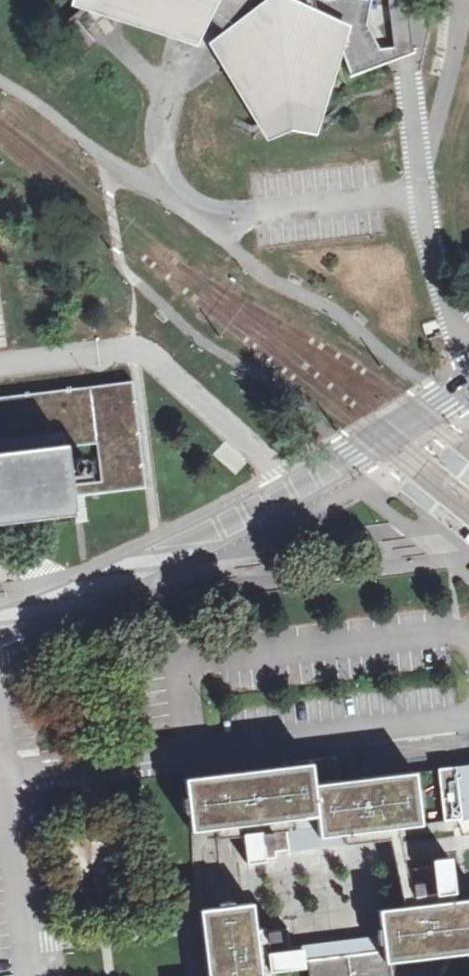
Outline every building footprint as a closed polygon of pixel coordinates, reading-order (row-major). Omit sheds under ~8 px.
[(208,16),(216,0),(83,0),(85,1),(93,3),(127,14),(171,28),(198,37),(208,16)] [(208,16),(228,32),(215,42),(229,66),(272,132),(288,122),(312,129),(340,39),(353,73),(385,61),(390,59),(384,50),(369,27),(373,1),(362,0),(216,0),(208,16)] [(390,59),(401,54),(414,49),(407,0),(391,0),(391,7),(397,48),(384,50),(390,59)] [(91,11),(93,3),(85,1),(83,7),(54,31),(78,60),(98,43),(80,20),(91,11)] [(12,519),(76,511),(74,500),(81,500),(145,492),(147,492),(134,386),(0,402),(0,520),(12,519)] [(284,766),(184,778),(190,830),(284,819),(287,851),(324,846),(345,844),(343,833),(352,832),(420,824),(413,772),(347,780),(337,781),(334,757),(284,763),(284,766)] [(437,769),(443,821),(459,819),(468,818),(468,765),(437,769)] [(409,869),(412,895),(435,892),(431,866),(409,869)] [(378,909),(381,936),(385,961),(455,953),(468,951),(468,898),(378,909)] [(198,909),(201,929),(207,975),(260,975),(254,928),(251,902),(198,909)] [(381,936),(290,947),(288,928),(265,931),(267,951),(265,952),(268,971),(279,969),(291,967),(291,969),(306,967),(308,967),(309,975),(388,975),(386,961),(385,961),(381,936)]
